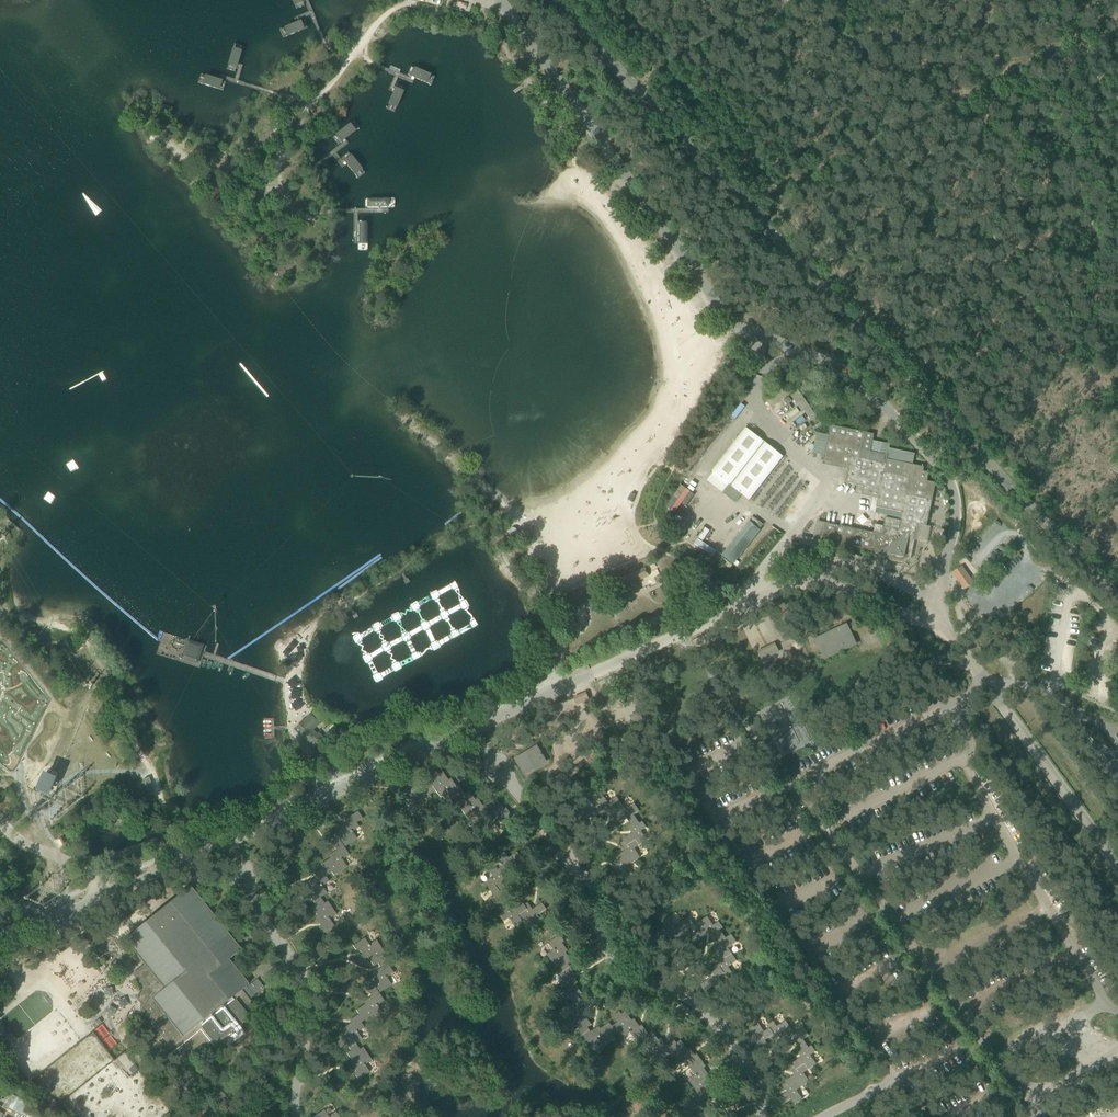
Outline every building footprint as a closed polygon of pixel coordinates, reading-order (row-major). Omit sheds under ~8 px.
[(294,13),(305,8),(302,0),(289,0),(294,13)] [(297,23),(278,30),(282,41),(308,31),(303,20),(297,23)] [(233,44),(226,70),(235,72),(237,67),(243,47),(233,44)] [(434,77),(410,67),(407,76),(412,79),(430,86),(434,77)] [(220,81),(200,75),(197,85),(220,92),(223,82),(220,81)] [(406,88),(396,84),(393,90),(385,109),(395,113),(406,88)] [(358,130),(353,122),(334,136),(340,144),(343,141),(358,130)] [(347,152),(340,157),(345,165),(356,180),(364,174),(347,152)] [(382,209),(395,209),(395,200),(365,200),(365,208),(382,209)] [(368,222),(357,222),(357,236),(357,252),(368,252),(368,222)] [(884,566),(908,571),(916,566),(921,543),(927,544),(930,527),(927,526),(936,483),(927,481),(929,472),(923,471),(924,467),(913,464),(915,454),(889,448),(890,444),(873,441),(874,434),(831,425),(829,435),(816,432),(811,454),(824,456),(824,460),(849,466),(846,483),(863,486),(861,495),(879,498),(875,513),(901,518),(901,520),(886,517),(884,526),(875,524),(874,532),(825,522),(822,540),(887,554),(884,566)] [(711,471),(749,501),(783,457),(745,428),(711,471)] [(859,507),(867,508),(868,500),(860,499),(859,507)] [(713,520),(704,530),(699,526),(695,531),(714,548),(719,543),(709,533),(717,524),(713,520)] [(738,534),(750,543),(760,530),(749,521),(738,534)] [(731,544),(720,561),(733,569),(744,552),(731,544)] [(962,566),(953,573),(955,575),(964,569),(962,566)] [(657,584),(663,582),(660,576),(655,579),(657,584)] [(971,580),(962,586),(965,589),(974,583),(971,580)] [(578,595),(568,600),(573,609),(582,605),(578,595)] [(816,640),(825,658),(855,644),(846,625),(816,640)] [(766,650),(765,646),(758,649),(763,660),(782,652),(779,644),(766,650)] [(311,745),(317,752),(327,742),(318,733),(316,734),(312,730),(318,724),(309,715),(293,730),(307,744),(310,741),(313,744),(311,745)] [(516,760),(525,774),(546,761),(537,747),(516,760)] [(451,799),(456,796),(463,791),(458,785),(456,786),(450,778),(448,780),(442,771),(438,774),(436,771),(429,776),(433,782),(428,786),(433,793),(435,791),(440,797),(446,793),(451,799)] [(42,777),(35,791),(37,792),(39,793),(49,797),(55,782),(42,777)] [(429,795),(433,793),(428,786),(425,782),(416,788),(415,786),(407,792),(405,790),(399,794),(407,806),(414,801),(418,808),(431,798),(429,795)] [(478,819),(486,814),(489,812),(484,805),(482,806),(477,798),(474,800),(468,791),(464,794),(463,791),(456,796),(460,802),(457,804),(466,817),(473,812),(478,819)] [(609,812),(616,821),(625,815),(618,807),(621,804),(616,797),(608,803),(604,797),(598,802),(600,805),(606,814),(609,812)] [(489,812),(486,814),(494,826),(501,822),(506,828),(518,820),(513,814),(511,815),(505,807),(503,809),(497,800),(493,803),(491,800),(484,805),(489,812)] [(602,817),(606,814),(600,805),(595,808),(590,801),(582,807),(585,811),(576,817),(580,823),(590,816),(595,823),(598,821),(596,817),(600,813),(602,817)] [(627,827),(629,831),(639,824),(634,816),(639,812),(633,804),(626,809),(622,804),(621,804),(618,807),(625,815),(616,821),(616,822),(618,820),(620,824),(627,819),(631,824),(627,827)] [(330,842),(336,850),(342,860),(349,855),(344,847),(346,846),(357,839),(352,832),(359,827),(356,823),(362,819),(357,811),(345,820),(346,822),(338,828),(339,830),(330,836),(333,840),(330,842)] [(631,834),(623,839),(628,846),(637,840),(640,845),(647,840),(642,832),(647,828),(642,822),(639,824),(629,831),(631,834)] [(625,851),(616,857),(622,864),(630,858),(634,863),(640,858),(634,849),(640,845),(637,840),(628,846),(623,839),(622,840),(626,845),(622,848),(625,851)] [(314,874),(316,876),(322,886),(328,882),(325,877),(331,873),(333,876),(346,867),(342,860),(336,850),(328,856),(330,858),(321,864),(323,868),(314,874)] [(496,867),(493,869),(500,878),(506,873),(511,870),(513,874),(517,871),(512,865),(522,858),(517,852),(509,858),(505,852),(497,858),(503,866),(498,870),(496,867)] [(622,864),(616,857),(615,858),(616,859),(614,861),(618,868),(609,874),(613,881),(622,875),(625,880),(633,875),(628,867),(634,863),(630,858),(622,864)] [(485,882),(491,891),(495,888),(500,896),(507,892),(508,891),(502,881),(509,877),(506,873),(500,878),(493,869),(490,871),(494,876),(485,882)] [(311,899),(313,902),(320,898),(325,894),(320,887),(322,886),(316,876),(308,882),(309,884),(300,890),(303,894),(300,896),(305,903),(311,899)] [(135,997),(140,1003),(140,1009),(170,1047),(164,1051),(175,1064),(180,1060),(185,1067),(198,1056),(200,1058),(250,1018),(246,1013),(255,1006),(241,990),(249,984),(229,959),(241,950),(190,886),(124,939),(144,966),(132,974),(142,987),(141,992),(135,997)] [(496,905),(502,913),(508,909),(506,905),(502,900),(509,896),(507,892),(500,896),(495,888),(491,891),(494,895),(485,901),(491,909),(496,905)] [(320,898),(313,902),(315,904),(311,907),(317,916),(315,918),(320,926),(318,927),(322,934),(333,927),(329,920),(335,915),(326,901),(323,903),(320,898)] [(508,909),(502,913),(499,916),(503,922),(509,918),(515,927),(522,921),(518,916),(528,910),(524,905),(523,903),(514,910),(509,903),(506,905),(508,909)] [(528,903),(524,905),(528,910),(518,916),(522,921),(528,918),(534,926),(542,921),(538,915),(546,909),(542,903),(533,909),(528,903)] [(693,932),(694,933),(702,928),(699,923),(694,926),(688,917),(680,923),(684,928),(675,934),(679,941),(693,932)] [(710,937),(720,930),(724,928),(720,921),(713,926),(707,917),(699,923),(702,928),(694,933),(698,940),(708,934),(710,937)] [(676,943),(679,941),(675,934),(684,928),(680,923),(675,926),(671,920),(664,925),(666,928),(656,934),(661,940),(670,934),(676,943)] [(725,939),(720,930),(710,937),(712,940),(715,937),(719,943),(713,948),(715,951),(719,949),(725,957),(731,953),(728,948),(736,943),(731,935),(725,939)] [(559,965),(563,971),(570,966),(568,964),(572,961),(566,952),(568,951),(562,943),(565,941),(560,935),(549,943),(553,950),(547,954),(556,968),(559,965)] [(377,964),(379,966),(385,961),(381,956),(385,954),(375,940),(368,945),(364,938),(353,946),(357,952),(359,951),(365,959),(367,957),(373,966),(377,964)] [(720,962),(717,964),(724,974),(725,975),(730,971),(728,967),(737,961),(731,953),(725,957),(719,949),(715,951),(713,953),(720,962)] [(365,988),(370,994),(376,990),(378,994),(391,985),(386,978),(393,973),(385,961),(379,966),(380,968),(372,974),(374,976),(365,982),(368,986),(365,988)] [(724,974),(717,964),(713,967),(715,970),(711,973),(708,969),(704,972),(709,979),(700,985),(704,991),(712,985),(716,991),(724,986),(718,978),(724,974)] [(569,997),(573,1003),(580,998),(578,996),(582,993),(576,984),(578,982),(572,974),(574,973),(570,966),(563,971),(558,974),(563,981),(556,986),(566,999),(569,997)] [(253,996),(264,987),(257,979),(247,987),(253,996)] [(356,1010),(358,1014),(363,1021),(366,1019),(368,1022),(381,1013),(377,1006),(384,1001),(378,994),(376,990),(370,994),(371,996),(363,1002),(365,1004),(356,1010)] [(579,1029),(583,1035),(590,1030),(588,1027),(592,1025),(585,1016),(588,1014),(582,1006),(584,1004),(580,998),(573,1003),(568,1006),(573,1013),(566,1018),(575,1031),(579,1029)] [(635,1040),(640,1036),(647,1032),(642,1025),(640,1027),(634,1019),(632,1020),(626,1011),(622,1014),(620,1011),(613,1016),(618,1022),(612,1026),(609,1022),(607,1024),(615,1034),(619,1031),(624,1038),(630,1033),(635,1040)] [(349,1048),(355,1044),(361,1040),(356,1033),(364,1028),(360,1023),(363,1021),(358,1014),(349,1020),(351,1023),(343,1028),(344,1031),(336,1037),(338,1041),(336,1043),(340,1049),(346,1045),(349,1048)] [(771,1041),(777,1037),(776,1036),(789,1026),(786,1021),(777,1027),(773,1021),(768,1025),(770,1028),(765,1032),(759,1023),(755,1026),(765,1040),(769,1038),(771,1041)] [(613,1035),(615,1034),(607,1024),(601,1029),(599,1026),(591,1032),(590,1030),(583,1035),(591,1046),(598,1041),(602,1048),(616,1039),(613,1035)] [(764,1041),(765,1040),(755,1026),(750,1029),(754,1035),(745,1041),(749,1047),(759,1040),(763,1047),(767,1045),(764,1041)] [(796,1043),(802,1052),(808,1048),(803,1040),(809,1036),(803,1028),(794,1034),(789,1026),(776,1036),(777,1037),(778,1036),(785,1046),(786,1045),(789,1048),(796,1043)] [(662,1059),(670,1054),(671,1053),(666,1046),(661,1038),(658,1040),(652,1031),(648,1034),(647,1032),(640,1036),(644,1042),(641,1044),(650,1057),(657,1053),(662,1059)] [(685,1062),(689,1067),(700,1058),(697,1054),(695,1055),(689,1047),(687,1049),(681,1040),(677,1043),(675,1040),(666,1046),(671,1053),(670,1054),(679,1066),(685,1062)] [(355,1044),(349,1048),(350,1051),(346,1053),(352,1062),(350,1064),(356,1072),(353,1073),(358,1080),(368,1073),(363,1066),(371,1061),(361,1046),(358,1049),(355,1044)] [(789,1068),(792,1072),(799,1067),(803,1074),(817,1065),(810,1056),(816,1052),(812,1046),(808,1048),(802,1052),(799,1055),(800,1057),(791,1064),(793,1066),(789,1068)] [(688,1080),(697,1092),(698,1091),(703,1098),(712,1092),(710,1089),(713,1087),(707,1078),(710,1076),(704,1068),(706,1066),(700,1058),(689,1067),(695,1075),(688,1080)] [(143,1083),(139,1077),(130,1075),(126,1076),(127,1071),(119,1069),(116,1070),(115,1074),(112,1065),(111,1068),(103,1070),(105,1073),(100,1075),(109,1088),(109,1089),(111,1082),(117,1078),(120,1082),(121,1078),(123,1085),(121,1086),(118,1099),(122,1097),(124,1105),(128,1106),(125,1108),(131,1116),(134,1104),(140,1106),(144,1103),(140,1097),(143,1083)] [(783,1087),(786,1091),(794,1086),(797,1090),(809,1082),(803,1074),(799,1067),(792,1072),(794,1075),(785,1081),(787,1085),(783,1087)] [(794,1086),(786,1091),(788,1093),(779,1099),(782,1104),(791,1099),(795,1105),(803,1100),(797,1090),(794,1086)] [(713,1116),(706,1107),(709,1106),(703,1098),(698,1091),(697,1092),(689,1098),(694,1105),(687,1110),(692,1116),(712,1116),(713,1116)] [(6,1107),(25,1116),(29,1109),(31,1105),(12,1095),(7,1105),(6,1107)]
